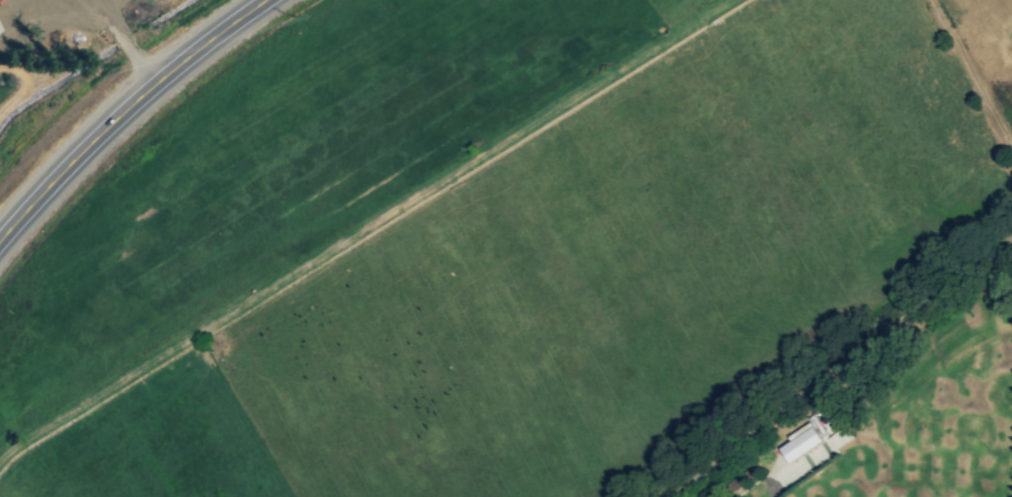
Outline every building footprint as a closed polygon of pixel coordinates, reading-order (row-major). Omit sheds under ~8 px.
[(828,443),(819,428),(785,450),(795,464),(828,443)]
